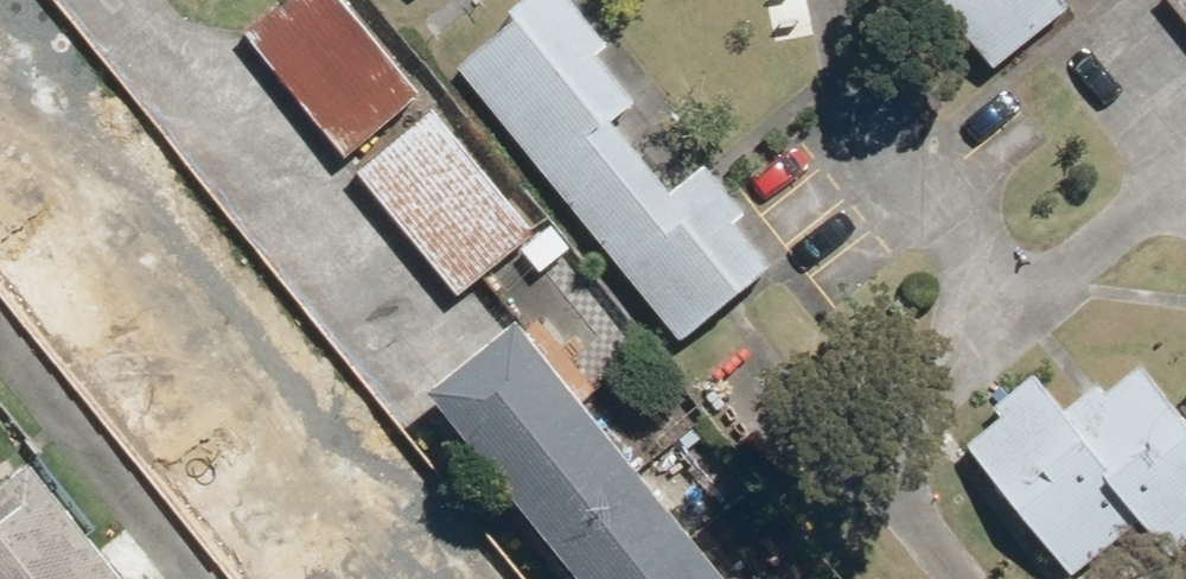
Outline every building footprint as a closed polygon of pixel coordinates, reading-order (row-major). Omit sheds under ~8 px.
[(355,0),(277,0),(246,25),(352,154),(429,91),(355,0)] [(464,63),(689,336),(779,262),(743,219),(755,210),(712,158),(680,184),(622,113),(642,97),(602,50),(616,38),(585,0),(522,0),(515,5),(523,15),(464,63)] [(1001,61),(1078,3),(1076,0),(956,0),(1001,61)] [(445,106),(365,169),(464,293),(544,230),(445,106)] [(520,318),(428,392),(579,578),(731,578),(520,318)] [(969,425),(1078,570),(1152,514),(1179,549),(1185,543),(1185,399),(1153,357),(1113,388),(1106,378),(1071,404),(1043,369),(969,425)] [(0,486),(0,578),(143,578),(40,453),(0,486)]
